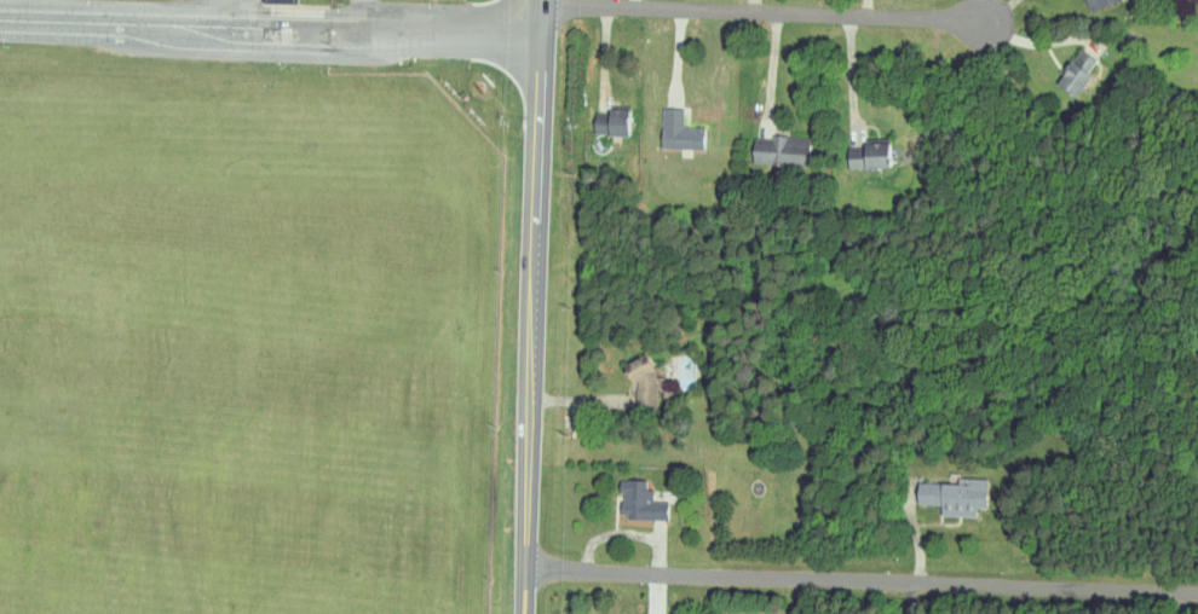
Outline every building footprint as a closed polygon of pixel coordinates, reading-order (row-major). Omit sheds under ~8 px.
[(1119,1),(1119,0),(1083,0),(1086,11),(1119,1)] [(1052,83),(1072,97),(1097,62),(1078,47),(1052,83)] [(591,134),(629,135),(629,109),(604,108),(604,123),(591,122),(591,134)] [(703,149),(704,126),(682,126),(682,108),(659,108),(658,148),(703,149)] [(810,138),(753,136),(752,164),(809,166),(810,138)] [(848,145),(848,168),(890,168),(890,144),(848,145)] [(622,361),(623,382),(636,382),(638,412),(656,411),(656,399),(671,398),(670,379),(650,380),(649,362),(637,362),(637,360),(622,361)] [(915,482),(914,504),(939,506),(938,516),(974,517),(974,509),(983,509),(984,479),(965,479),(965,485),(915,482)] [(616,481),(615,519),(666,520),(666,502),(650,502),(651,489),(645,489),(645,481),(616,481)]
